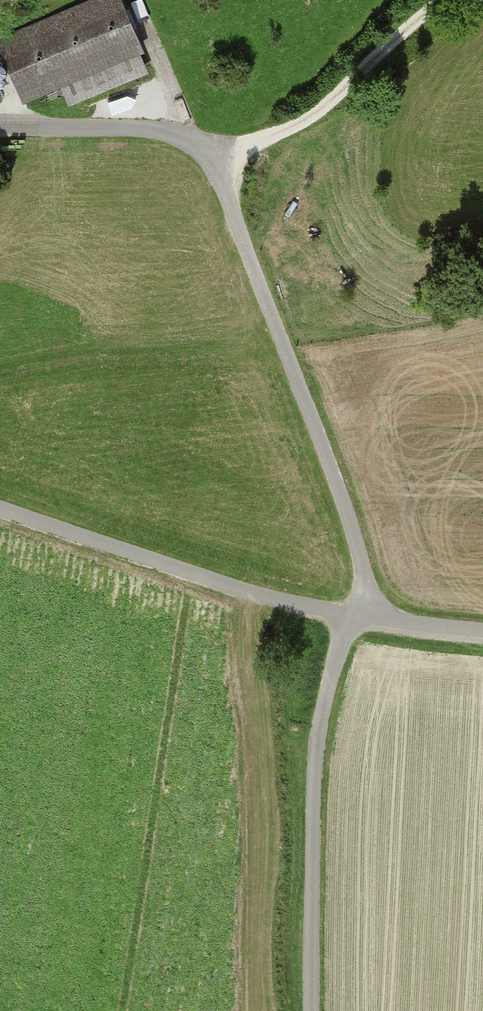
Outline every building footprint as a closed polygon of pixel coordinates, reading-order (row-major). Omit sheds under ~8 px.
[(27,102),(141,54),(118,0),(92,0),(1,39),(27,102)]
